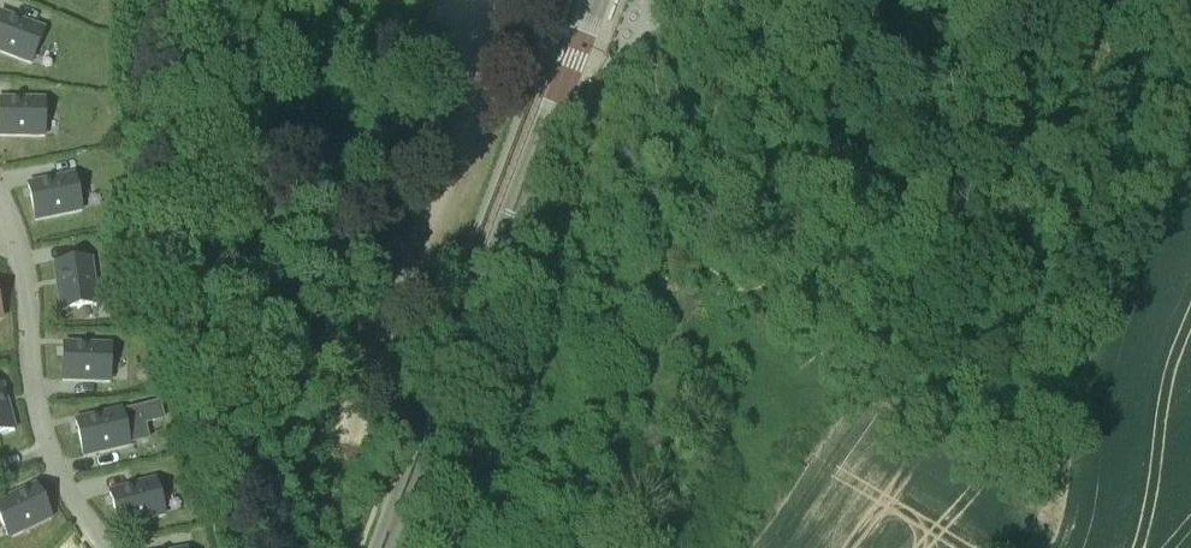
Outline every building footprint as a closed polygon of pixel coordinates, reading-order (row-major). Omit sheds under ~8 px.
[(1,13),(0,15),(0,52),(32,64),(45,30),(1,13)] [(0,100),(0,136),(45,136),(45,100),(0,100)] [(75,175),(29,185),(36,220),(82,211),(75,175)] [(98,306),(91,259),(55,264),(62,311),(98,306)] [(65,344),(64,380),(111,381),(112,345),(65,344)] [(15,431),(2,385),(0,386),(0,435),(15,431)] [(76,421),(85,456),(131,446),(123,410),(76,421)] [(156,480),(110,492),(120,527),(166,515),(156,480)] [(9,538),(52,518),(37,486),(0,503),(0,519),(9,538)]
